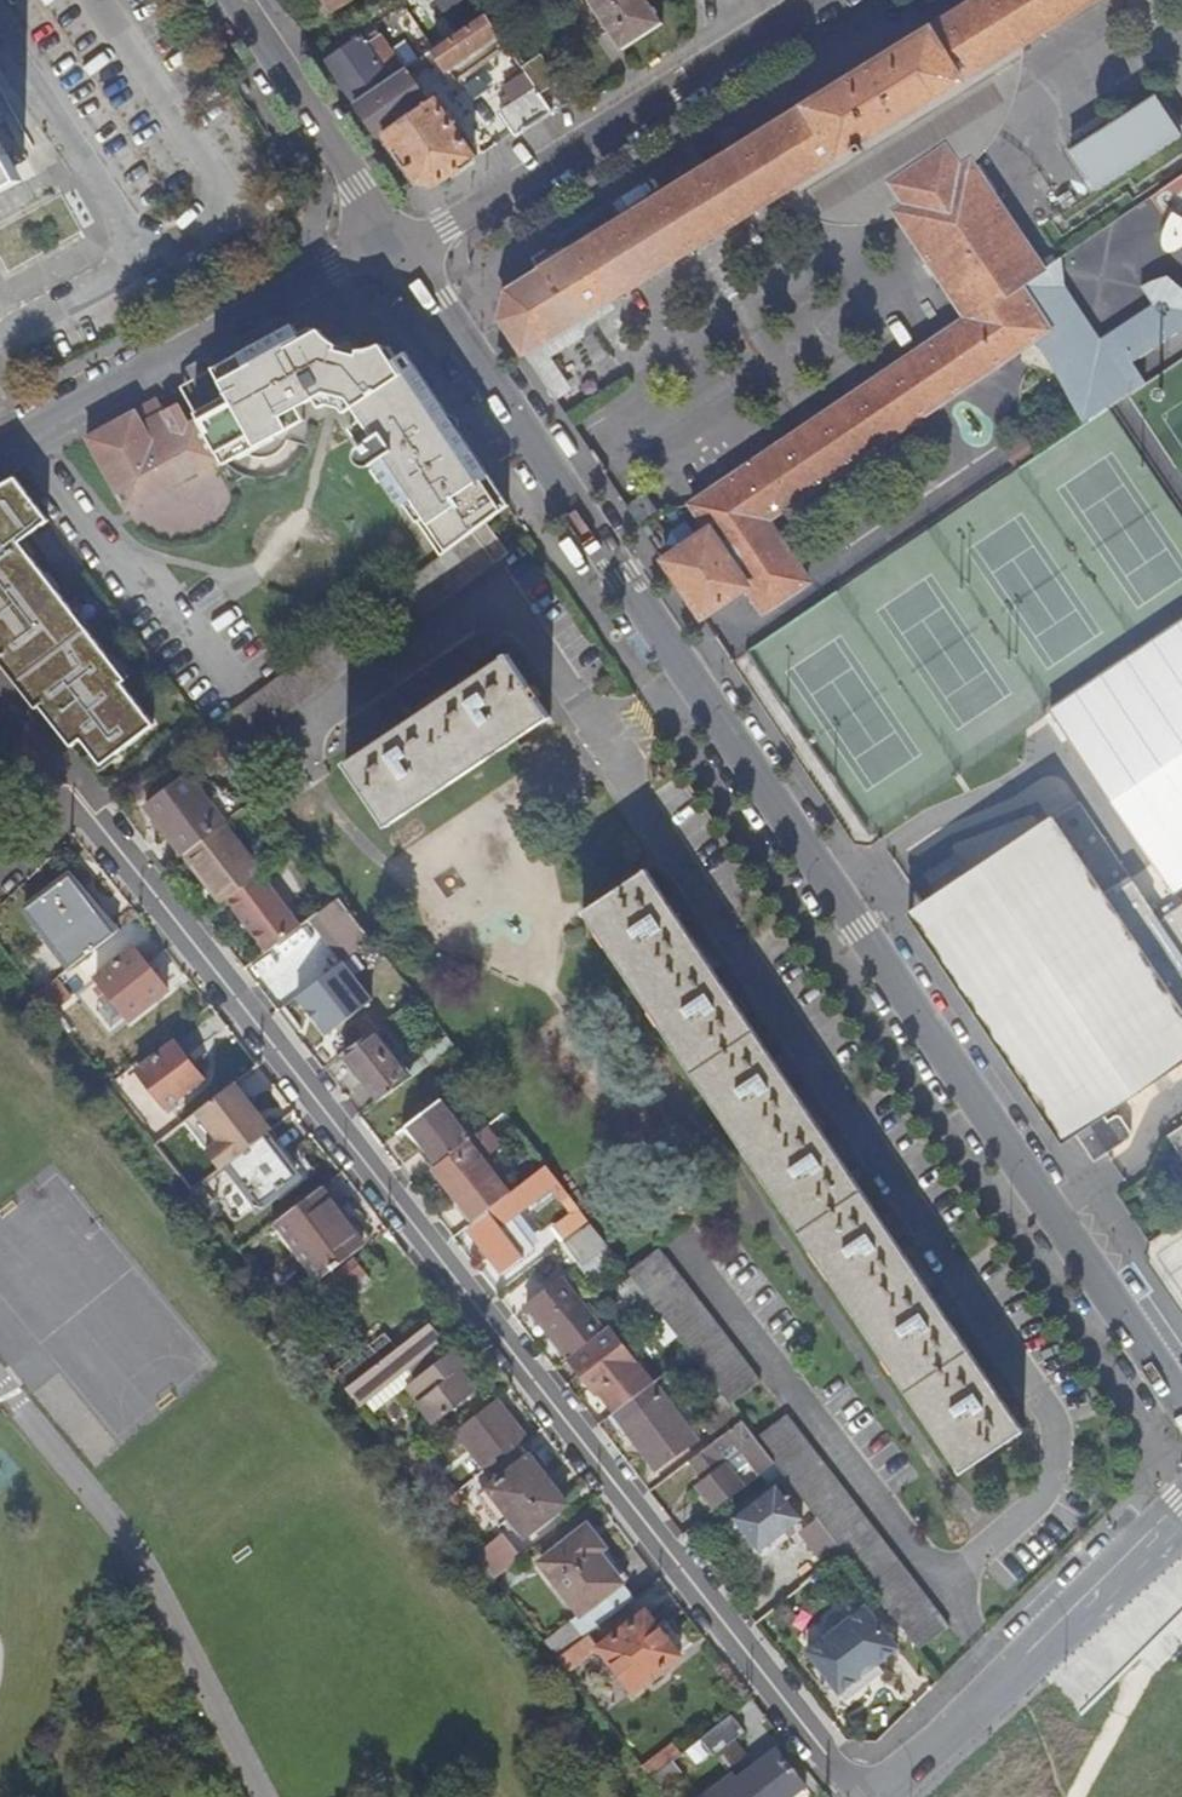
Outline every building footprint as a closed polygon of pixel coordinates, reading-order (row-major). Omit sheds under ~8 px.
[(330,13),(349,0),(321,0),(330,13)] [(476,0),(440,0),(460,30),(485,13),(476,0)] [(507,291),(502,321),(527,360),(532,366),(533,367),(548,358),(580,337),(572,323),(776,198),(1022,45),(1095,0),(979,0),(930,30),(929,29),(803,105),(805,107),(507,291)] [(618,48),(659,22),(645,0),(587,0),(618,48)] [(506,45),(485,13),(460,30),(409,64),(415,74),(431,63),(440,76),(448,70),(454,80),(506,45)] [(359,36),(324,59),(351,100),(386,76),(378,64),(387,58),(382,51),(373,57),(365,45),(359,36)] [(375,37),(365,45),(373,57),(382,51),(384,49),(375,37)] [(1022,45),(776,198),(777,199),(793,209),(807,214),(841,223),(875,224),(890,221),(897,216),(895,213),(905,206),(891,185),(945,149),(959,169),(970,162),(972,164),(980,158),(995,137),(1009,108),(1018,79),(1022,45)] [(524,72),(536,91),(553,80),(537,55),(520,67),(521,68),(524,72)] [(397,72),(387,58),(378,64),(386,76),(388,78),(397,72)] [(388,78),(352,103),(376,136),(381,133),(415,182),(433,184),(473,157),(432,98),(426,102),(403,68),(397,72),(388,78)] [(498,112),(512,135),(548,111),(536,91),(524,72),(501,87),(512,103),(498,112)] [(1181,136),(1155,97),(1070,152),(1096,192),(1181,136)] [(662,560),(702,618),(747,588),(763,613),(809,582),(767,520),(1033,341),(1038,348),(1044,345),(1058,368),(1056,369),(1082,429),(1109,411),(1129,397),(1147,383),(1134,362),(1181,330),(1181,289),(1167,276),(1139,288),(1151,306),(1099,341),(1059,282),(1060,258),(1042,269),(972,164),(970,162),(959,169),(945,149),(891,185),(905,206),(895,213),(897,216),(966,320),(691,506),(708,531),(662,560)] [(15,182),(0,154),(0,191),(15,182)] [(507,507),(405,353),(396,361),(387,349),(383,352),(380,347),(376,349),(368,352),(358,353),(356,358),(336,352),(337,348),(333,346),(329,343),(326,340),(323,337),(318,332),(313,335),(310,330),(298,337),(293,327),(213,371),(227,398),(194,416),(198,422),(187,427),(177,407),(163,415),(157,402),(87,440),(126,513),(219,462),(222,468),(304,423),(297,410),(325,396),(347,401),(362,423),(373,440),(362,448),(361,448),(373,467),(377,464),(405,505),(439,557),(484,524),(507,507)] [(555,400),(568,390),(548,358),(533,367),(554,399),(555,400)] [(362,448),(373,440),(362,423),(351,432),(362,448)] [(124,681),(14,539),(46,522),(13,479),(0,487),(0,660),(68,748),(79,740),(99,766),(152,725),(120,684),(124,681)] [(646,494),(627,507),(638,523),(657,511),(646,494)] [(500,561),(508,555),(484,524),(439,557),(377,604),(401,636),(500,561)] [(1142,654),(1052,714),(1172,891),(1181,884),(1181,627),(1142,654)] [(259,741),(366,661),(342,630),(251,699),(236,709),(259,741)] [(515,740),(548,719),(535,700),(541,696),(535,686),(529,690),(508,658),(475,679),(469,669),(450,681),(457,692),(397,731),(391,721),(370,735),(377,745),(369,751),(346,765),(386,826),(515,740)] [(149,804),(171,831),(166,835),(182,856),(183,856),(220,828),(181,778),(149,804)] [(1074,1135),(1092,1162),(1107,1153),(1125,1140),(1127,1138),(1129,1137),(1129,1136),(1129,1134),(1118,1118),(1117,1117),(1115,1116),(1114,1116),(1111,1117),(1105,1121),(1101,1115),(1181,1061),(1181,911),(1179,913),(1176,907),(1157,920),(1079,803),(1055,819),(1053,817),(922,905),(1074,1135)] [(144,808),(166,835),(171,831),(149,804),(144,808)] [(258,877),(220,828),(183,856),(220,904),(224,902),(258,877)] [(586,913),(583,915),(960,1474),(1020,1432),(1000,1402),(1009,1396),(995,1376),(986,1382),(946,1322),(955,1316),(943,1297),(934,1303),(894,1244),(903,1238),(890,1218),(881,1224),(840,1163),(849,1157),(837,1138),(828,1144),(787,1084),(796,1078),(780,1056),(771,1062),(732,1002),(741,996),(728,977),(719,983),(679,924),(689,918),(675,897),(665,903),(645,873),(612,895),(586,913)] [(73,967),(115,933),(71,876),(28,910),(73,967)] [(264,954),(298,929),(258,877),(224,902),(264,954)] [(314,917),(347,960),(350,957),(369,942),(337,899),(322,910),(314,917)] [(1074,1135),(922,905),(908,914),(1061,1143),(1074,1135)] [(386,1021),(414,1000),(369,942),(350,957),(364,976),(370,971),(393,1000),(378,1011),(386,1021)] [(145,968),(131,951),(93,982),(127,1022),(164,993),(151,976),(145,968)] [(145,968),(151,976),(156,972),(150,965),(145,968)] [(347,1050),(371,1033),(360,1019),(337,1037),(347,1050)] [(378,1103),(397,1088),(426,1067),(419,1059),(402,1073),(371,1033),(347,1050),(342,1055),(378,1103)] [(432,1062),(451,1048),(445,1040),(426,1054),(432,1062)] [(200,1081),(172,1044),(135,1073),(164,1109),(200,1081)] [(447,1065),(440,1058),(427,1068),(428,1070),(429,1069),(435,1075),(447,1065)] [(263,1137),(266,1135),(253,1118),(258,1115),(234,1084),(184,1124),(220,1171),(227,1166),(263,1137)] [(438,1164),(466,1143),(436,1105),(406,1127),(436,1166),(438,1164)] [(270,1132),(258,1115),(253,1118),(266,1135),(270,1132)] [(1165,1136),(1181,1161),(1181,1124),(1165,1136)] [(472,1222),(506,1196),(480,1164),(499,1149),(483,1130),(472,1140),(471,1139),(466,1143),(438,1164),(451,1180),(444,1186),(472,1222)] [(259,1207),(295,1178),(263,1137),(227,1166),(259,1207)] [(444,1186),(451,1180),(438,1164),(436,1166),(431,1169),(444,1186)] [(501,1275),(532,1251),(508,1221),(530,1204),(547,1190),(554,1197),(558,1203),(566,1197),(543,1168),(506,1196),(472,1222),(464,1228),(481,1249),(486,1255),(501,1275)] [(320,1280),(362,1247),(317,1190),(275,1223),(320,1280)] [(536,1211),(554,1197),(547,1190),(530,1204),(536,1211)] [(570,1218),(578,1212),(566,1197),(558,1203),(570,1218)] [(562,1244),(587,1224),(578,1212),(570,1218),(552,1232),(562,1244)] [(580,1270),(607,1249),(587,1224),(562,1244),(560,1244),(580,1270)] [(482,1259),(486,1255),(481,1249),(476,1252),(482,1259)] [(729,1408),(759,1385),(656,1252),(626,1275),(635,1285),(645,1299),(656,1313),(689,1357),(722,1399),(729,1408)] [(338,1297),(364,1277),(351,1260),(320,1284),(329,1296),(334,1292),(338,1297)] [(342,1303),(368,1282),(364,1277),(338,1297),(342,1303)] [(566,1359),(602,1332),(562,1282),(548,1294),(544,1289),(524,1305),(566,1359)] [(634,1308),(639,1303),(645,1299),(635,1285),(621,1296),(632,1310),(634,1308)] [(634,1308),(645,1321),(656,1313),(645,1299),(634,1308)] [(566,1359),(595,1396),(598,1394),(602,1400),(613,1414),(651,1386),(640,1371),(635,1364),(606,1328),(602,1332),(566,1359)] [(345,1391),(397,1352),(385,1337),(334,1376),(345,1391)] [(434,1425),(474,1393),(460,1375),(464,1372),(451,1354),(441,1362),(432,1350),(423,1358),(410,1342),(397,1352),(345,1391),(358,1407),(405,1372),(414,1383),(405,1389),(434,1425)] [(655,1470),(695,1439),(681,1422),(689,1415),(664,1383),(656,1390),(652,1385),(651,1386),(612,1416),(621,1427),(655,1470)] [(718,1440),(739,1424),(740,1423),(729,1408),(722,1399),(710,1409),(717,1417),(707,1425),(718,1440)] [(485,1473),(527,1441),(496,1403),(442,1443),(450,1454),(469,1438),(478,1450),(472,1455),(485,1473)] [(615,1431),(621,1427),(612,1416),(606,1420),(615,1431)] [(918,1653),(948,1630),(783,1417),(754,1440),(773,1465),(780,1474),(820,1527),(844,1556),(918,1653)] [(718,1470),(735,1457),(753,1481),(759,1476),(772,1466),(739,1424),(718,1440),(689,1462),(697,1473),(701,1470),(707,1478),(693,1489),(712,1512),(736,1494),(718,1470)] [(408,1471),(423,1458),(424,1457),(416,1447),(399,1461),(408,1471)] [(566,1507),(530,1459),(488,1491),(491,1495),(481,1503),(499,1527),(503,1524),(509,1519),(515,1528),(525,1539),(566,1507)] [(766,1484),(780,1474),(773,1465),(772,1466),(759,1476),(766,1484)] [(800,1521),(775,1488),(731,1520),(756,1554),(800,1521)] [(437,1509),(454,1496),(448,1489),(431,1501),(437,1509)] [(481,1503),(491,1495),(488,1491),(477,1499),(481,1503)] [(458,1508),(467,1501),(460,1492),(454,1496),(437,1509),(443,1517),(456,1507),(458,1508)] [(510,1532),(515,1528),(509,1519),(503,1524),(510,1532)] [(626,1580),(587,1527),(541,1563),(581,1615),(626,1580)] [(831,1566),(844,1556),(820,1527),(807,1537),(831,1566)] [(494,1581),(519,1561),(508,1547),(483,1566),(494,1581)] [(896,1652),(864,1609),(805,1653),(837,1696),(896,1652)] [(633,1694),(679,1657),(644,1613),(598,1650),(633,1694)] [(559,1659),(585,1639),(572,1623),(546,1643),(559,1659)] [(713,1759),(742,1733),(729,1718),(699,1740),(713,1759)] [(649,1781),(682,1754),(674,1744),(641,1770),(649,1781)] [(804,1788),(775,1752),(736,1782),(732,1777),(729,1779),(743,1796),(793,1796),(804,1788)] [(729,1779),(706,1796),(743,1796),(729,1779)] [(804,1788),(793,1796),(810,1796),(804,1788)]
